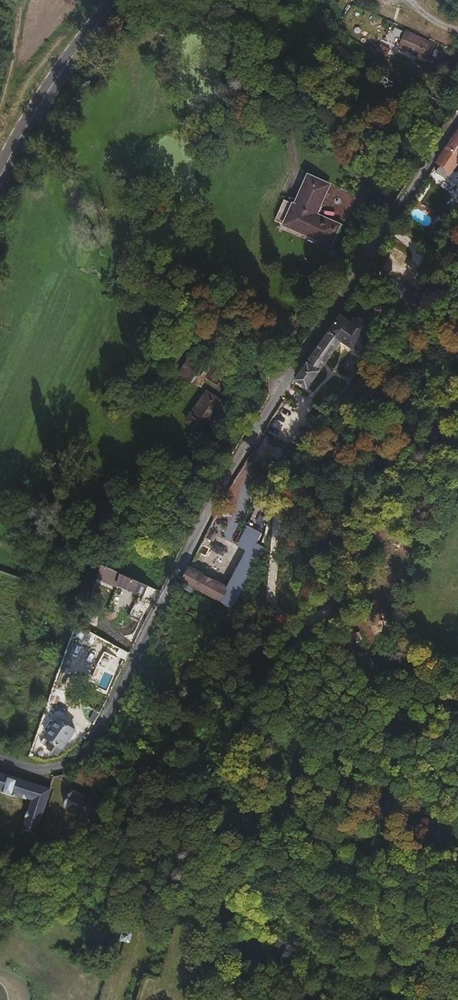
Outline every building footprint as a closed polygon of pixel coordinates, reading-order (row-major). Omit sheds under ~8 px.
[(198,17),(216,22),(219,12),(201,7),(198,17)] [(428,58),(434,43),(405,31),(400,46),(428,58)] [(380,45),(389,50),(392,43),(383,39),(380,45)] [(386,55),(389,50),(380,45),(377,50),(386,55)] [(456,62),(457,59),(457,52),(451,49),(446,60),(455,64),(456,62)] [(437,162),(452,171),(457,162),(457,129),(454,135),(437,162)] [(317,213),(330,183),(309,174),(295,204),(284,199),(275,219),(331,245),(340,224),(317,213)] [(351,322),(341,314),(334,324),(295,380),(307,388),(341,341),(353,350),(353,351),(365,359),(378,341),(366,332),(368,329),(368,324),(360,318),(354,318),(351,322)] [(223,353),(207,377),(217,384),(233,360),(223,353)] [(203,363),(190,355),(179,372),(193,380),(203,363)] [(224,403),(206,391),(186,420),(204,433),(224,403)] [(268,437),(250,460),(278,481),(296,459),(268,437)] [(183,580),(232,608),(263,548),(255,543),(260,534),(248,527),(244,534),(242,532),(235,543),(247,550),(226,587),(190,566),(183,580)] [(121,573),(102,564),(97,578),(116,587),(118,584),(121,573)] [(151,592),(154,587),(121,573),(118,584),(137,593),(138,592),(144,595),(146,590),(151,592)] [(154,604),(161,591),(154,587),(151,592),(146,590),(144,595),(141,601),(144,602),(147,598),(154,604)] [(146,604),(144,602),(141,601),(136,599),(128,617),(138,622),(146,604)] [(58,718),(42,742),(59,754),(75,730),(58,718)] [(21,778),(0,771),(0,787),(3,788),(2,791),(15,795),(16,793),(21,795),(21,796),(26,798),(26,796),(33,798),(29,810),(28,810),(26,816),(27,817),(22,831),(36,836),(51,788),(21,778)] [(103,803),(72,790),(65,805),(96,819),(103,803)] [(139,932),(133,930),(130,939),(136,941),(139,932)]
